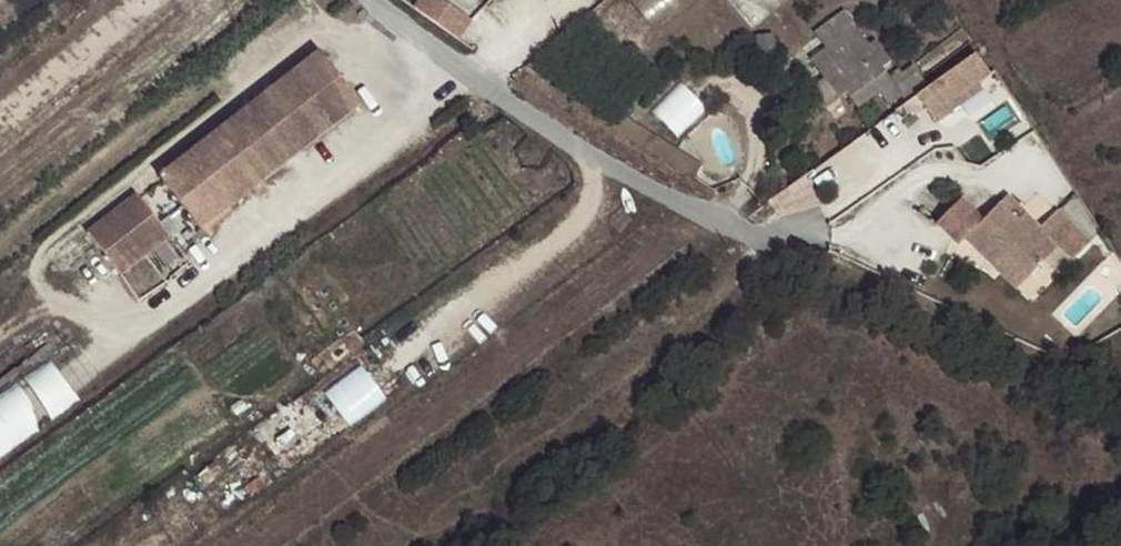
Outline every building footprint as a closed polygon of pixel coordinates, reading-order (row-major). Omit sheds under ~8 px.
[(888,107),(924,80),(914,66),(892,82),(881,69),(891,62),(876,41),(870,46),(845,12),(816,33),(827,49),(811,60),(839,99),(845,95),(856,110),(878,94),(888,107)] [(157,174),(198,227),(358,101),(316,48),(157,174)] [(990,76),(976,55),(916,98),(935,124),(983,90),(978,84),(990,76)] [(682,135),(709,108),(685,84),(657,111),(682,135)] [(134,192),(86,230),(112,264),(161,225),(134,192)] [(1068,266),(1085,248),(1050,217),(1034,234),(1000,204),(977,229),(954,209),(931,234),(954,255),(960,249),(989,275),(1001,263),(1025,284),(1053,253),(1068,266)] [(168,234),(161,225),(112,264),(119,273),(168,234)] [(989,275),(1014,297),(1025,284),(1001,263),(989,275)] [(53,360),(29,379),(58,418),(83,399),(53,360)] [(0,397),(0,459),(46,424),(16,385),(0,397)] [(23,393),(49,423),(56,417),(30,387),(23,393)]
